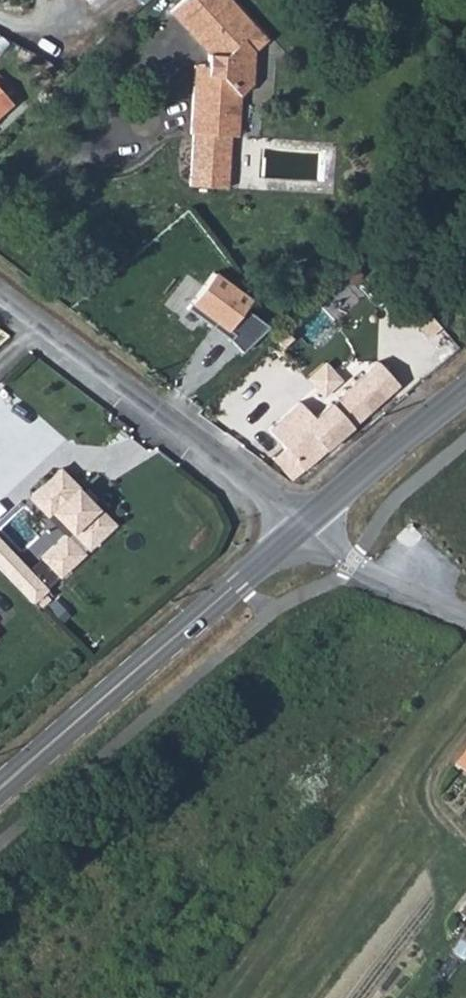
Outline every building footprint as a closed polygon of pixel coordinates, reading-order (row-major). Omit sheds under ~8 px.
[(134,10),(145,0),(125,0),(134,10)] [(267,39),(250,20),(237,32),(216,9),(226,0),(182,0),(171,10),(211,54),(210,66),(208,88),(194,87),(190,133),(192,134),(191,148),(203,149),(210,143),(211,135),(232,137),(235,99),(241,94),(252,85),(255,51),(267,39)] [(208,88),(210,66),(196,65),(194,87),(208,88)] [(14,95),(0,79),(0,108),(14,95)] [(237,137),(241,94),(235,99),(232,137),(237,137)] [(203,149),(191,148),(189,186),(225,189),(226,179),(220,178),(216,172),(217,151),(222,145),(227,145),(232,137),(211,135),(210,143),(203,149)] [(281,449),(298,469),(406,375),(387,352),(324,405),(309,391),(275,419),(291,438),(281,449)] [(60,469),(30,497),(48,516),(53,511),(72,531),(43,558),(59,575),(113,525),(95,506),(93,508),(76,490),(78,488),(60,469)] [(37,608),(52,594),(0,539),(0,570),(37,608)]
